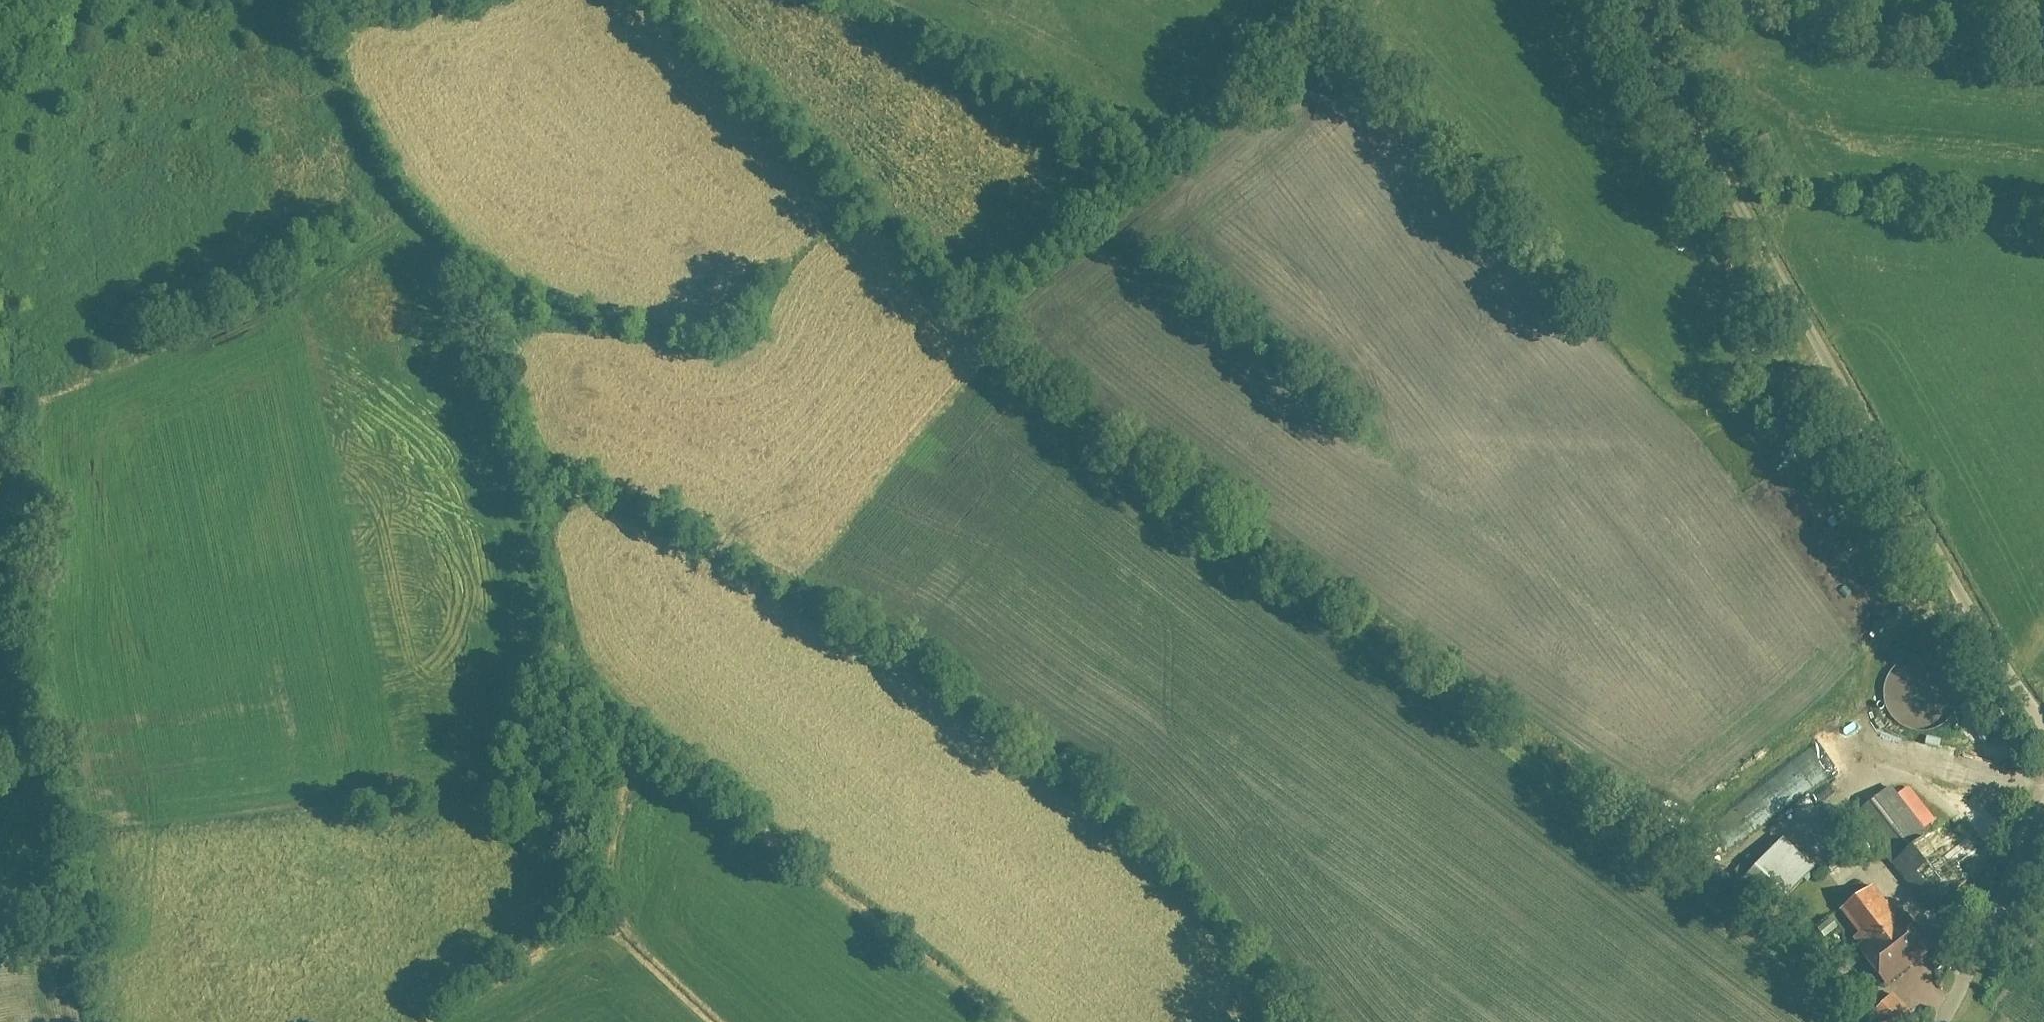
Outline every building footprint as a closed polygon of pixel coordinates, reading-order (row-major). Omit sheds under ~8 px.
[(1884,683),(1881,695),(1882,707),(1887,718),(1894,727),(1904,733),(1917,736),(1930,734),(1942,728),(1951,719),(1957,707),(1958,694),(1954,681),(1946,670),(1935,663),(1923,659),(1910,660),(1899,665),(1890,673),(1884,683)] [(1885,791),(1862,811),(1890,844),(1877,855),(1930,917),(1968,884),(1946,859),(1965,842),(1946,821),(1927,837),(1918,827),(1930,817),(1909,792),(1896,803),(1885,791)] [(1738,886),(1769,915),(1818,865),(1787,835),(1738,886)] [(1859,964),(1887,990),(1926,949),(1910,934),(1911,933),(1863,887),(1831,921),(1868,955),(1859,964)] [(1868,1021),(1869,1021),(1907,1021),(1887,1002),(1868,1021)]
